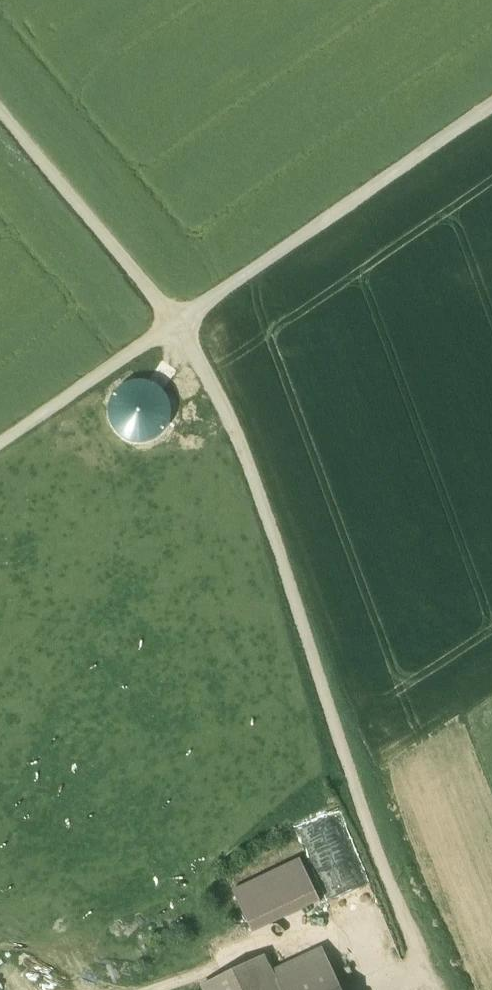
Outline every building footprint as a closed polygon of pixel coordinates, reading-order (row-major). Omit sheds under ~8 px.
[(254,930),(324,899),(304,855),(234,886),(254,930)] [(201,986),(203,989),(280,989),(274,977),(262,957),(201,986)] [(330,969),(285,989),(340,989),(330,969)]
